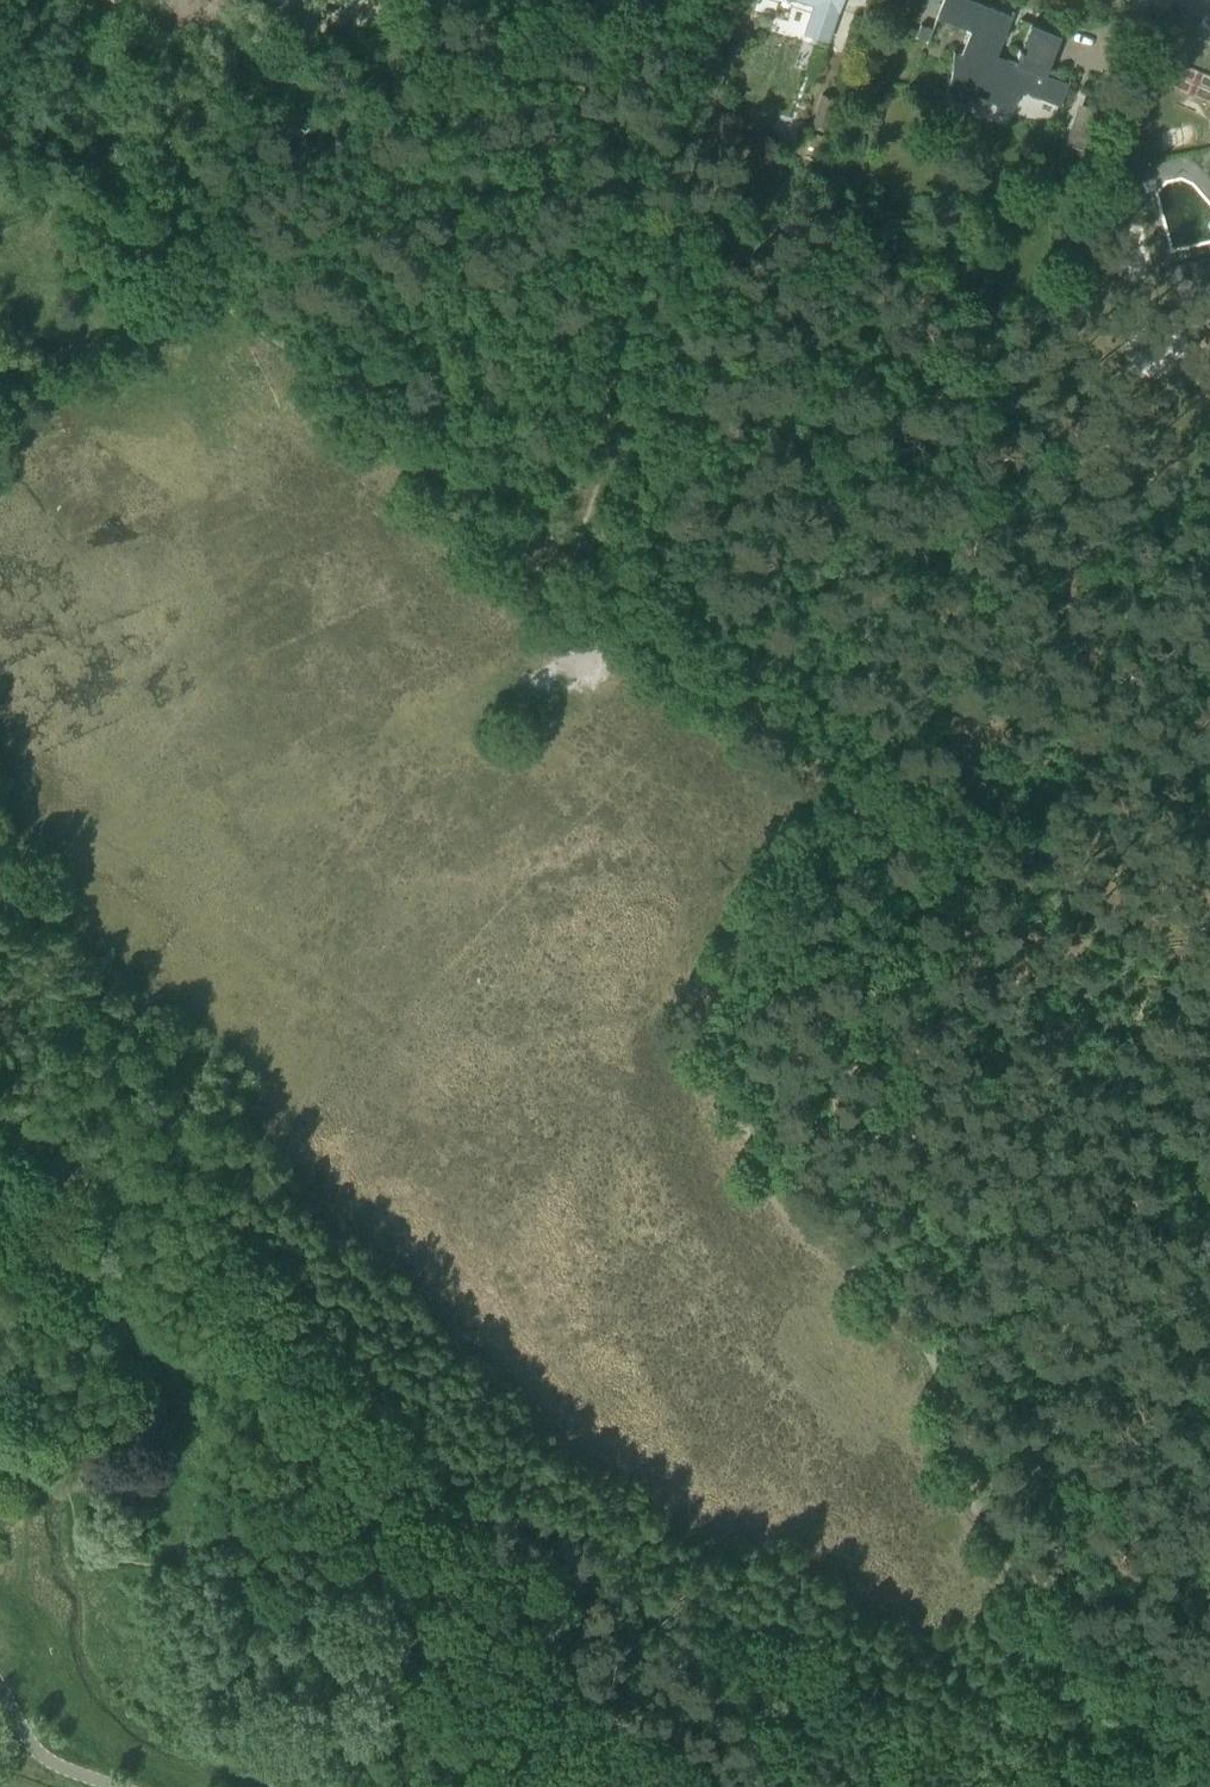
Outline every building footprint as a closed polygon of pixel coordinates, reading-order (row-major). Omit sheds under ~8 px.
[(842,0),(802,0),(815,4),(805,33),(828,41),(833,28),(842,0)] [(1013,16),(972,0),(944,0),(936,20),(971,34),(961,58),(953,57),(951,83),(949,87),(992,105),(995,97),(1015,106),(1021,92),(1060,108),(1069,85),(1045,75),(1061,35),(1032,24),(1017,63),(998,55),(1013,16)] [(922,25),(917,36),(928,41),(933,30),(922,25)] [(825,150),(834,120),(840,104),(818,97),(813,113),(818,114),(809,145),(825,150)] [(1100,154),(1113,119),(1114,117),(1080,105),(1067,142),(1084,148),(1100,154)] [(1096,166),(1100,154),(1084,148),(1079,160),(1096,166)] [(1209,259),(1170,268),(1176,291),(1209,284),(1209,264),(1209,259)]
